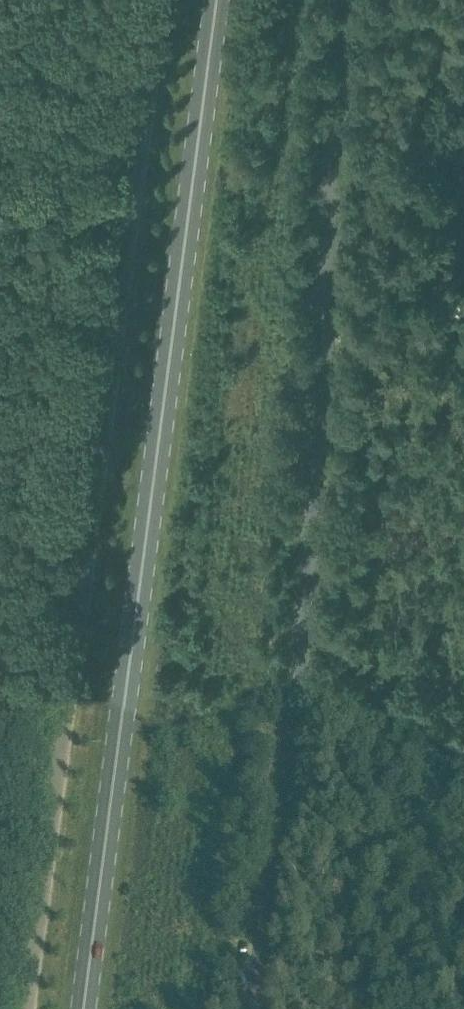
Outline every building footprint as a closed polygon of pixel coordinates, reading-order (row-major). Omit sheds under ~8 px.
[(447,182),(463,184),(463,170),(449,168),(447,182)]
